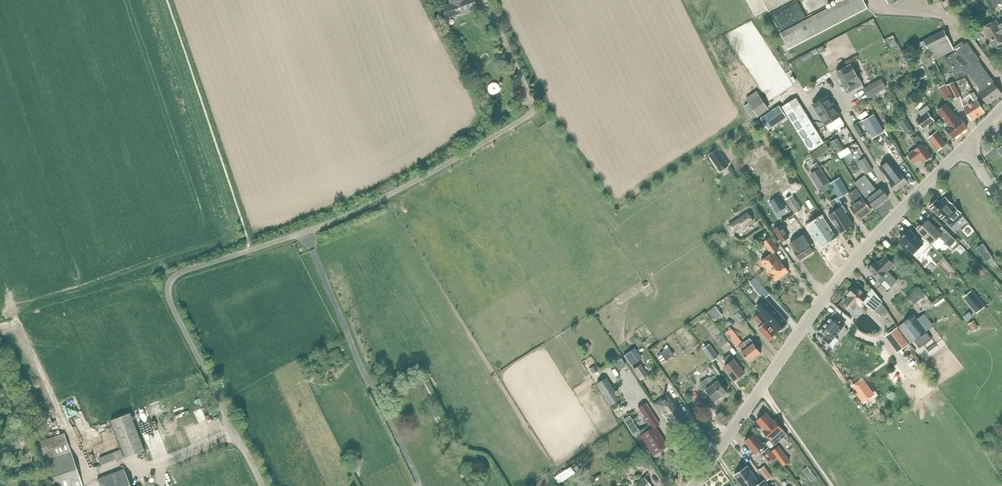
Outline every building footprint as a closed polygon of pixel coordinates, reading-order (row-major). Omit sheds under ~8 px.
[(451,4),(442,7),(446,17),(476,7),(474,0),(450,0),(451,4)] [(768,11),(789,0),(762,0),(768,11)] [(863,10),(868,8),(863,0),(843,0),(780,33),(782,37),(789,49),(863,10)] [(1001,0),(985,0),(990,8),(1001,2),(1001,1),(1001,0)] [(997,24),(995,20),(981,28),(992,48),(995,46),(995,47),(996,48),(997,49),(998,49),(999,49),(1000,49),(1001,49),(1001,48),(1001,21),(997,24)] [(975,25),(968,30),(971,35),(978,30),(975,25)] [(933,59),(954,49),(944,30),(924,40),(933,59)] [(1001,93),(977,61),(979,60),(966,43),(964,45),(961,41),(953,47),(956,51),(945,59),(950,66),(956,79),(964,76),(969,73),(973,79),(973,80),(980,90),(978,92),(978,93),(979,93),(987,104),(1001,93)] [(810,52),(801,56),(804,61),(812,56),(810,52)] [(851,64),(836,72),(845,88),(847,88),(850,92),(862,85),(851,64)] [(881,79),(864,88),(869,97),(886,88),(881,79)] [(960,96),(954,85),(952,81),(946,85),(949,90),(952,97),(953,100),(955,99),(960,96)] [(949,90),(942,94),(945,100),(952,97),(949,90)] [(759,96),(749,103),(758,116),(768,109),(759,96)] [(826,125),(840,116),(827,96),(813,104),(826,125)] [(795,99),(782,108),(811,152),(824,143),(795,99)] [(972,120),(984,112),(977,99),(964,107),(972,120)] [(778,105),(762,117),(770,128),(786,116),(778,105)] [(922,117),(917,121),(922,129),(934,120),(928,113),(931,110),(927,105),(918,112),(922,117)] [(959,117),(957,119),(954,115),(953,115),(946,106),(939,112),(949,125),(946,127),(954,138),(967,128),(959,117)] [(874,115),(864,121),(874,137),(884,131),(874,115)] [(905,133),(912,129),(905,117),(898,122),(905,133)] [(856,123),(853,125),(860,136),(863,134),(856,123)] [(938,150),(947,143),(933,126),(929,129),(933,134),(928,138),(938,150)] [(923,162),(931,155),(917,136),(912,140),(918,147),(908,154),(915,163),(920,159),(923,162)] [(762,146),(756,137),(749,142),(754,151),(762,146)] [(826,143),(812,152),(816,159),(828,152),(826,150),(829,148),(826,143)] [(717,148),(709,154),(720,171),(729,165),(717,148)] [(819,188),(828,182),(812,157),(809,159),(816,170),(810,174),(819,188)] [(865,157),(858,161),(865,174),(872,169),(865,157)] [(890,159),(880,167),(891,182),(890,182),(896,191),(908,182),(901,173),(901,174),(890,159)] [(874,207),(888,197),(882,188),(878,192),(865,175),(856,183),(874,207)] [(840,197),(849,192),(840,177),(831,182),(840,197)] [(719,190),(728,185),(726,180),(716,185),(719,190)] [(860,218),(871,210),(857,189),(849,194),(856,204),(852,207),(860,218)] [(783,203),(778,196),(771,200),(776,207),(783,203)] [(795,213),(802,209),(793,196),(786,200),(795,213)] [(835,210),(829,214),(840,233),(853,225),(845,213),(847,211),(842,204),(838,197),(830,202),(835,210)] [(964,215),(954,206),(946,197),(940,203),(937,200),(930,207),(942,219),(943,218),(949,224),(952,227),(958,221),(964,215)] [(815,211),(823,207),(821,202),(813,206),(815,211)] [(759,214),(766,211),(762,204),(756,207),(759,214)] [(748,213),(728,225),(732,231),(741,225),(743,228),(753,221),(748,213)] [(757,218),(761,227),(769,223),(765,214),(757,218)] [(835,236),(823,217),(810,225),(823,246),(826,243),(827,244),(834,240),(833,238),(835,236)] [(928,220),(918,230),(924,236),(932,243),(932,244),(938,249),(945,242),(950,247),(956,240),(952,236),(942,226),(938,230),(928,220)] [(781,241),(782,241),(789,236),(781,225),(774,230),(781,241)] [(910,230),(900,240),(914,253),(918,258),(925,250),(932,243),(924,236),(920,240),(910,230)] [(806,233),(790,243),(800,259),(814,251),(809,244),(812,242),(806,233)] [(770,237),(769,238),(767,236),(762,239),(764,242),(763,242),(771,253),(761,261),(776,280),(788,271),(774,252),(779,248),(770,237)] [(986,262),(992,258),(992,257),(983,244),(982,244),(977,248),(986,262)] [(892,286),(897,281),(890,275),(886,271),(893,263),(886,256),(878,263),(876,261),(868,269),(882,283),(885,280),(892,286)] [(757,291),(763,287),(755,277),(750,281),(757,291)] [(872,289),(866,295),(855,286),(852,289),(851,289),(848,293),(849,293),(848,295),(849,296),(844,302),(853,309),(858,303),(860,305),(863,301),(874,311),(882,301),(872,289)] [(915,304),(926,294),(919,287),(908,297),(915,304)] [(766,299),(757,307),(778,331),(780,329),(782,330),(786,326),(786,324),(787,322),(766,299)] [(980,302),(973,308),(977,313),(985,307),(980,302)] [(707,312),(715,321),(722,316),(714,306),(707,312)] [(776,332),(765,319),(759,313),(754,318),(760,324),(761,326),(758,329),(768,340),(776,332)] [(914,314),(897,327),(911,344),(914,341),(919,348),(932,339),(927,332),(914,314)] [(845,325),(844,324),(841,322),(841,321),(839,320),(834,316),(833,315),(832,316),(818,333),(817,334),(818,335),(818,334),(829,343),(844,326),(845,325)] [(976,325),(973,320),(968,323),(971,328),(976,325)] [(297,337),(309,328),(306,324),(294,333),(297,337)] [(897,327),(885,336),(897,353),(909,344),(897,327)] [(732,328),(727,331),(737,345),(742,341),(732,328)] [(591,349),(587,342),(580,347),(584,353),(591,349)] [(749,361),(761,352),(753,343),(748,347),(744,342),(738,347),(742,351),(742,352),(749,361)] [(666,361),(674,355),(668,347),(659,353),(660,353),(657,356),(662,362),(665,360),(666,361)] [(633,348),(624,355),(631,365),(640,359),(633,348)] [(718,357),(712,348),(705,352),(711,361),(718,357)] [(735,380),(744,373),(733,359),(729,354),(723,359),(727,364),(724,366),(735,380)] [(648,374),(640,363),(632,369),(640,380),(648,374)] [(720,375),(715,368),(712,370),(717,377),(720,375)] [(715,401),(727,392),(714,375),(708,380),(706,378),(700,383),(702,385),(701,386),(705,391),(706,390),(715,401)] [(606,378),(597,384),(610,405),(620,399),(606,378)] [(860,379),(852,385),(862,400),(870,394),(860,379)] [(684,416),(683,414),(675,402),(673,404),(667,395),(655,403),(670,425),(684,416)] [(617,402),(608,406),(612,416),(621,412),(617,402)] [(659,424),(645,403),(638,407),(652,428),(640,436),(646,445),(647,444),(653,454),(666,446),(654,427),(659,424)] [(205,408),(196,413),(200,421),(209,416),(205,408)] [(125,457),(137,452),(144,449),(129,412),(110,419),(125,457)] [(777,423),(776,424),(766,412),(757,420),(764,429),(762,430),(775,445),(781,439),(787,434),(777,423)] [(626,418),(623,420),(633,436),(636,434),(626,418)] [(64,432),(37,442),(43,460),(44,460),(48,471),(50,470),(55,485),(82,485),(64,432)] [(764,442),(762,443),(754,433),(745,441),(755,453),(760,450),(770,462),(776,457),(768,448),(769,447),(764,442)] [(32,442),(29,434),(22,437),(26,445),(32,442)] [(784,465),(790,461),(778,446),(772,451),(784,465)] [(116,460),(123,457),(120,449),(98,457),(101,463),(115,458),(116,460)] [(359,472),(361,460),(353,459),(352,471),(359,472)] [(765,480),(760,484),(747,466),(734,475),(742,485),(769,485),(765,480)] [(772,476),(764,466),(759,470),(766,480),(772,476)] [(803,467),(798,471),(805,480),(810,476),(803,467)] [(560,482),(571,475),(566,468),(555,476),(560,482)] [(98,479),(100,485),(131,485),(124,469),(98,479)]
